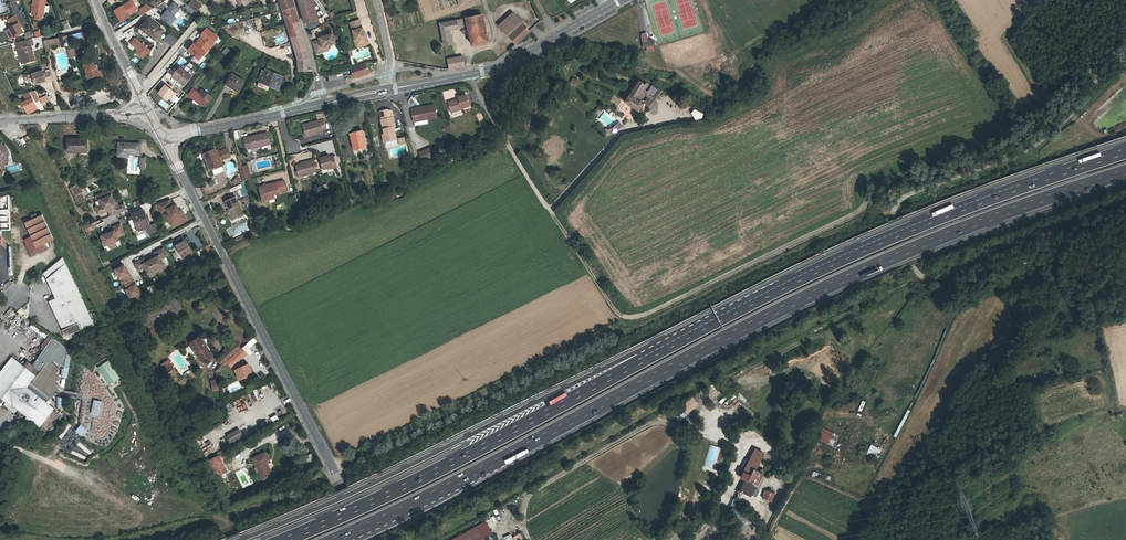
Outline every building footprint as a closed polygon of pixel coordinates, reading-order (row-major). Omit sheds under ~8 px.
[(36,15),(41,16),(43,16),(45,0),(34,0),(33,5),(35,5),(33,15),(36,15)] [(196,13),(201,6),(194,0),(192,0),(187,6),(191,9),(193,10),(196,13)] [(280,2),(283,11),(290,9),(295,8),(292,0),(279,0),(280,2)] [(305,23),(316,20),(311,0),(298,0),(305,23)] [(138,10),(133,2),(124,8),(122,6),(114,11),(121,22),(129,17),(129,16),(138,10)] [(169,7),(163,2),(162,2),(155,7),(164,14),(161,17),(171,25),(177,18),(174,16),(181,8),(174,2),(169,7)] [(274,4),(277,13),(281,12),(283,11),(280,2),(274,4)] [(139,12),(141,15),(143,14),(153,8),(147,4),(140,9),(141,11),(139,12)] [(197,17),(198,15),(199,15),(196,13),(193,10),(191,9),(187,6),(186,5),(186,6),(185,7),(197,17)] [(299,21),(295,8),(290,9),(283,11),(286,20),(287,25),(299,21)] [(11,27),(9,28),(15,38),(23,33),(18,24),(20,23),(15,15),(7,20),(11,27)] [(466,18),(467,26),(484,23),(483,15),(466,18)] [(501,28),(509,37),(524,24),(515,15),(501,28)] [(156,39),(163,30),(148,18),(140,28),(147,33),(148,32),(156,39)] [(449,30),(463,27),(462,19),(440,23),(444,45),(452,43),(449,30)] [(369,43),(367,37),(365,37),(364,33),(362,28),(360,20),(350,23),(354,36),(356,41),(357,40),(359,46),(369,43)] [(303,34),(299,21),(287,25),(291,38),(303,34)] [(488,42),(484,23),(467,26),(472,45),(488,42)] [(509,37),(516,45),(530,31),(524,24),(509,37)] [(15,38),(9,28),(5,30),(11,40),(15,38)] [(202,36),(198,40),(195,44),(194,43),(188,50),(199,60),(205,53),(205,54),(209,49),(213,45),(212,44),(218,38),(207,28),(201,35),(202,36)] [(93,36),(92,30),(81,32),(72,35),(73,41),(79,39),(82,50),(92,47),(89,40),(89,38),(93,36)] [(169,34),(169,35),(177,41),(178,39),(170,33),(169,34)] [(646,33),(641,34),(643,47),(646,47),(647,52),(653,51),(653,46),(654,46),(654,40),(647,41),(647,38),(648,37),(646,33)] [(305,43),(303,34),(291,38),(292,42),(296,54),(307,51),(305,43)] [(332,34),(328,35),(324,36),(319,38),(320,40),(313,42),(316,54),(324,52),(323,48),(327,47),(331,46),(331,44),(335,43),(332,34)] [(164,40),(173,47),(177,42),(177,41),(169,35),(168,35),(164,40)] [(134,37),(129,44),(136,50),(133,53),(142,60),(150,50),(134,37)] [(46,52),(47,52),(46,48),(45,41),(53,40),(60,38),(44,41),(46,52)] [(46,48),(47,52),(50,52),(49,47),(62,45),(60,38),(53,40),(45,41),(46,48)] [(32,39),(16,43),(22,64),(35,61),(31,45),(33,45),(32,39)] [(307,51),(296,54),(298,59),(309,59),(307,51)] [(463,57),(455,58),(457,68),(465,66),(463,57)] [(455,58),(447,59),(449,69),(457,68),(455,58)] [(312,69),(309,59),(298,59),(298,70),(304,70),(304,73),(312,72),(312,70),(312,69)] [(88,78),(93,77),(100,74),(99,71),(95,61),(83,65),(88,78)] [(368,73),(365,64),(353,68),(351,68),(354,77),(368,73)] [(172,76),(182,83),(185,80),(186,81),(191,76),(180,67),(172,76)] [(262,77),(261,81),(266,84),(272,86),(271,86),(278,89),(283,77),(265,70),(265,71),(264,73),(261,72),(260,76),(262,77)] [(46,82),(53,81),(50,72),(44,74),(43,71),(32,74),(34,79),(35,84),(41,82),(46,81),(46,82)] [(100,71),(99,71),(100,74),(93,77),(95,80),(103,78),(100,71)] [(244,81),(232,73),(225,84),(237,92),(244,81)] [(569,84),(576,86),(578,80),(572,77),(569,84)] [(634,98),(638,92),(640,93),(644,86),(638,82),(624,103),(638,112),(644,105),(636,100),(634,98)] [(164,84),(157,93),(167,101),(174,92),(164,84)] [(188,95),(205,108),(212,98),(202,90),(199,94),(192,89),(188,95)] [(35,90),(31,91),(37,102),(40,101),(39,99),(35,90)] [(22,103),(28,114),(37,109),(29,94),(24,95),(26,101),(22,103)] [(448,102),(451,113),(462,109),(461,108),(469,106),(466,95),(458,97),(458,99),(448,102)] [(47,96),(39,99),(40,101),(43,106),(46,104),(45,102),(49,100),(47,96)] [(413,122),(419,121),(418,119),(426,117),(427,119),(437,117),(434,105),(411,109),(413,122)] [(396,139),(394,132),(393,132),(392,127),(393,127),(395,126),(391,111),(387,109),(380,111),(382,119),(381,119),(385,134),(382,135),(384,142),(396,139)] [(700,121),(703,113),(692,110),(690,118),(700,121)] [(303,125),(305,135),(311,133),(312,135),(323,132),(322,130),(326,128),(324,120),(320,121),(320,120),(303,125)] [(623,126),(619,123),(614,131),(612,132),(611,130),(609,131),(611,136),(617,134),(623,126)] [(352,142),(354,150),(366,147),(362,131),(351,134),(353,142),(352,142)] [(244,138),(244,140),(246,148),(246,149),(251,148),(250,147),(261,145),(261,146),(270,144),(267,133),(244,138)] [(68,139),(68,152),(87,152),(86,139),(68,139)] [(0,156),(0,166),(8,164),(8,153),(7,150),(2,143),(0,145),(0,155),(0,156)] [(140,144),(132,144),(132,145),(127,145),(127,143),(118,143),(118,156),(129,157),(129,154),(139,155),(140,144)] [(216,151),(215,149),(203,154),(207,163),(209,162),(212,170),(222,166),(220,161),(230,156),(227,149),(219,152),(218,150),(216,151)] [(431,157),(427,149),(419,153),(423,160),(431,157)] [(337,167),(334,157),(334,156),(330,157),(329,156),(320,158),(323,169),(328,168),(332,167),(332,168),(337,167)] [(298,176),(317,171),(314,160),(301,163),(302,164),(295,166),(298,176)] [(246,180),(251,179),(248,165),(242,166),(243,169),(246,180)] [(259,187),(262,198),(274,195),(287,191),(284,180),(259,187)] [(230,188),(231,192),(242,187),(240,183),(230,188)] [(71,187),(72,188),(76,196),(74,196),(77,204),(85,201),(81,193),(83,192),(78,184),(71,187)] [(108,210),(111,216),(118,214),(127,210),(124,204),(118,206),(112,190),(97,196),(96,198),(97,201),(100,200),(102,205),(97,207),(95,209),(97,213),(99,214),(105,212),(104,210),(108,209),(108,210)] [(225,201),(230,212),(233,218),(234,220),(244,215),(235,196),(225,201)] [(167,210),(169,213),(172,219),(171,220),(174,225),(186,219),(183,213),(181,214),(179,211),(176,204),(173,206),(170,200),(158,204),(162,212),(167,210)] [(139,231),(146,228),(150,227),(144,210),(132,214),(139,231)] [(172,226),(174,225),(171,220),(172,219),(169,213),(166,215),(172,226)] [(44,244),(54,240),(42,215),(25,223),(31,236),(24,239),(32,255),(46,249),(44,244)] [(125,234),(121,224),(113,227),(114,231),(109,233),(106,234),(101,236),(105,246),(109,244),(110,245),(114,243),(115,242),(119,240),(117,238),(125,234)] [(155,225),(150,227),(146,228),(148,234),(157,230),(155,225)] [(182,237),(174,242),(182,257),(191,252),(182,237)] [(151,260),(156,270),(164,265),(161,259),(168,255),(164,248),(154,253),(156,255),(156,257),(151,260)] [(94,324),(62,257),(43,273),(55,298),(49,301),(66,337),(94,324)] [(156,270),(151,260),(150,260),(146,262),(145,261),(144,259),(134,264),(138,271),(145,267),(148,274),(155,270),(156,270)] [(121,260),(112,265),(113,268),(123,263),(121,260)] [(115,270),(122,284),(132,279),(130,274),(129,274),(126,269),(124,265),(115,270)] [(135,285),(132,279),(122,284),(126,291),(130,298),(132,298),(134,301),(140,298),(138,295),(140,294),(138,290),(135,285)] [(213,314),(220,321),(225,316),(218,310),(213,314)] [(43,350),(36,361),(44,366),(49,361),(50,361),(54,362),(64,368),(65,367),(68,368),(71,351),(49,335),(41,345),(41,349),(43,350)] [(189,345),(201,364),(210,357),(199,339),(189,345)] [(219,363),(221,366),(240,349),(236,345),(220,359),(221,359),(219,361),(220,362),(219,363)] [(40,371),(34,367),(35,367),(33,365),(28,361),(23,366),(12,357),(0,372),(0,397),(5,401),(6,402),(4,405),(15,414),(18,410),(27,417),(31,420),(40,427),(41,425),(47,430),(59,415),(53,410),(54,409),(49,404),(51,402),(29,385),(40,371)] [(108,385),(120,378),(108,360),(97,366),(108,385)] [(36,361),(33,365),(35,367),(34,367),(40,371),(44,366),(36,361)] [(65,372),(50,361),(48,363),(43,369),(58,381),(65,372)] [(165,363),(160,366),(166,374),(171,371),(165,363)] [(243,376),(250,372),(246,363),(233,370),(239,380),(244,378),(243,376)] [(41,372),(35,380),(43,386),(49,378),(41,372)] [(59,387),(51,381),(44,389),(52,395),(59,387)] [(217,381),(211,382),(211,385),(208,386),(209,392),(218,391),(217,381)] [(677,421),(699,406),(693,398),(672,413),(677,421)] [(90,414),(99,415),(101,400),(92,399),(90,414)] [(96,427),(93,433),(103,438),(118,404),(106,399),(104,403),(111,406),(101,429),(96,427)] [(862,410),(859,419),(864,420),(865,417),(867,417),(869,412),(862,410)] [(80,435),(86,428),(80,423),(74,430),(80,435)] [(816,439),(833,446),(838,433),(821,427),(816,439)] [(239,429),(227,436),(230,443),(243,436),(239,429)] [(873,456),(878,448),(871,444),(866,453),(873,456)] [(755,451),(741,478),(757,485),(762,474),(755,471),(763,455),(755,451)] [(254,460),(264,479),(273,474),(269,467),(266,462),(270,460),(266,453),(254,460)] [(215,461),(220,471),(226,468),(221,458),(215,461)] [(829,481),(830,477),(813,471),(812,475),(829,481)] [(758,487),(746,482),(741,493),(752,498),(758,487)] [(762,498),(771,503),(775,495),(765,491),(762,498)] [(453,539),(481,539),(475,528),(453,539)]
